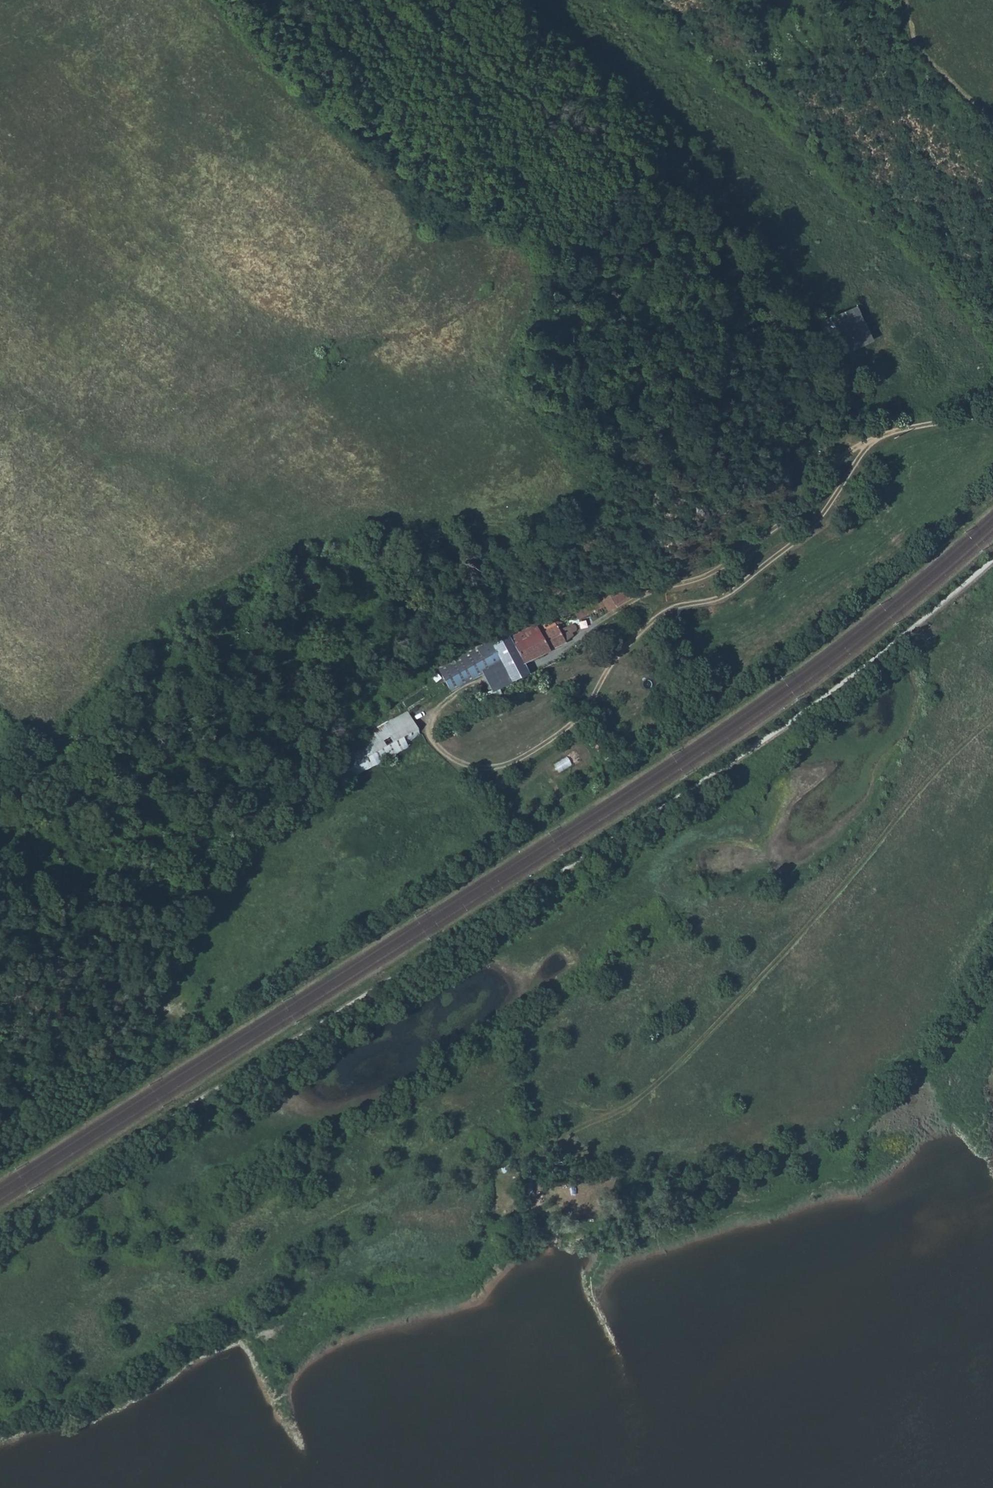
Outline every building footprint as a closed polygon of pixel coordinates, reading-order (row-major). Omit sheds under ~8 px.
[(855,305),(822,319),(837,355),(871,341),(855,305)] [(615,586),(599,592),(606,606),(621,599),(615,586)] [(585,602),(571,608),(573,613),(578,611),(580,614),(588,611),(585,602)] [(550,614),(512,631),(523,656),(569,634),(567,630),(574,626),(570,619),(555,625),(550,614)] [(468,657),(476,673),(504,659),(496,643),(468,657)] [(346,776),(422,743),(409,713),(341,743),(347,759),(340,762),(346,776)]
